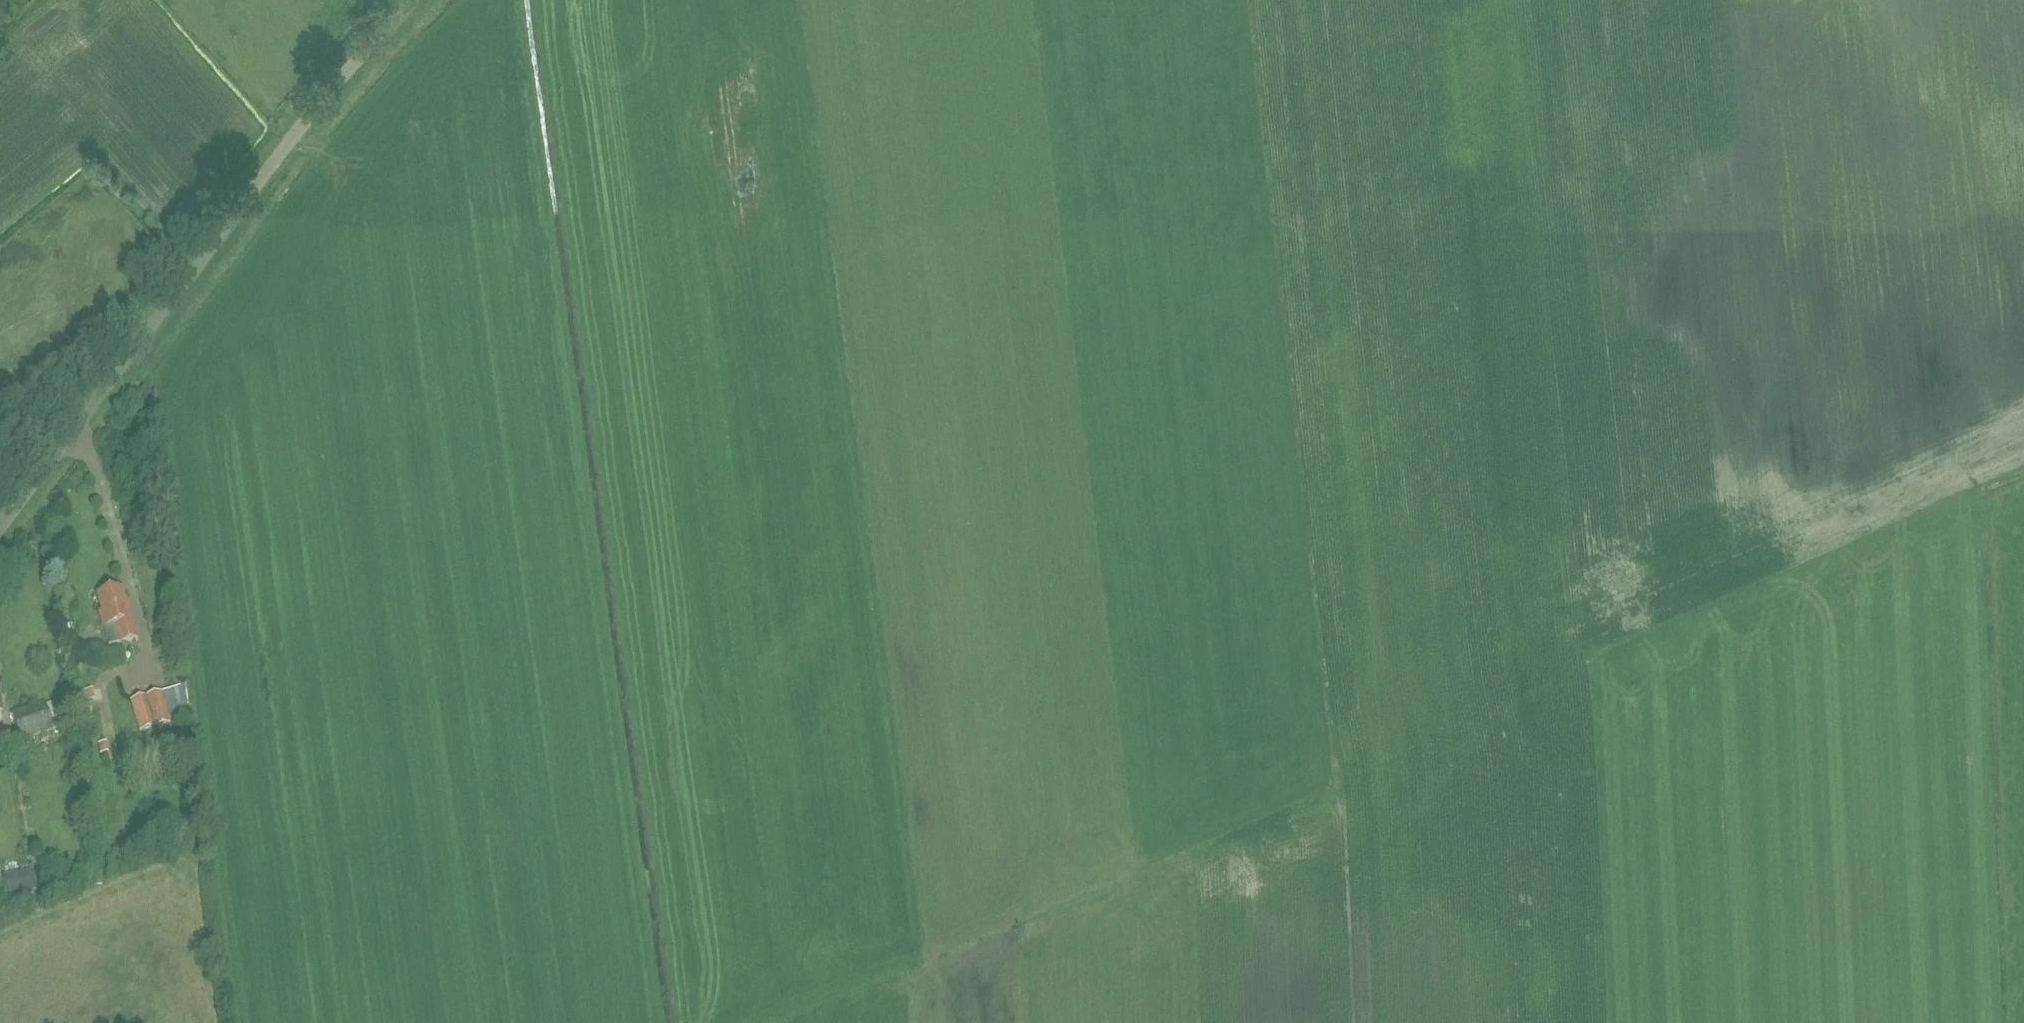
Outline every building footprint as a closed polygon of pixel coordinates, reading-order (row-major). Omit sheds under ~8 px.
[(120,642),(136,637),(121,587),(95,596),(100,612),(96,613),(106,645),(120,641),(120,642)] [(183,698),(179,687),(161,693),(145,697),(130,701),(138,728),(139,733),(170,723),(165,704),(183,698)] [(51,702),(44,704),(11,713),(19,741),(52,731),(49,720),(56,718),(51,702)]
